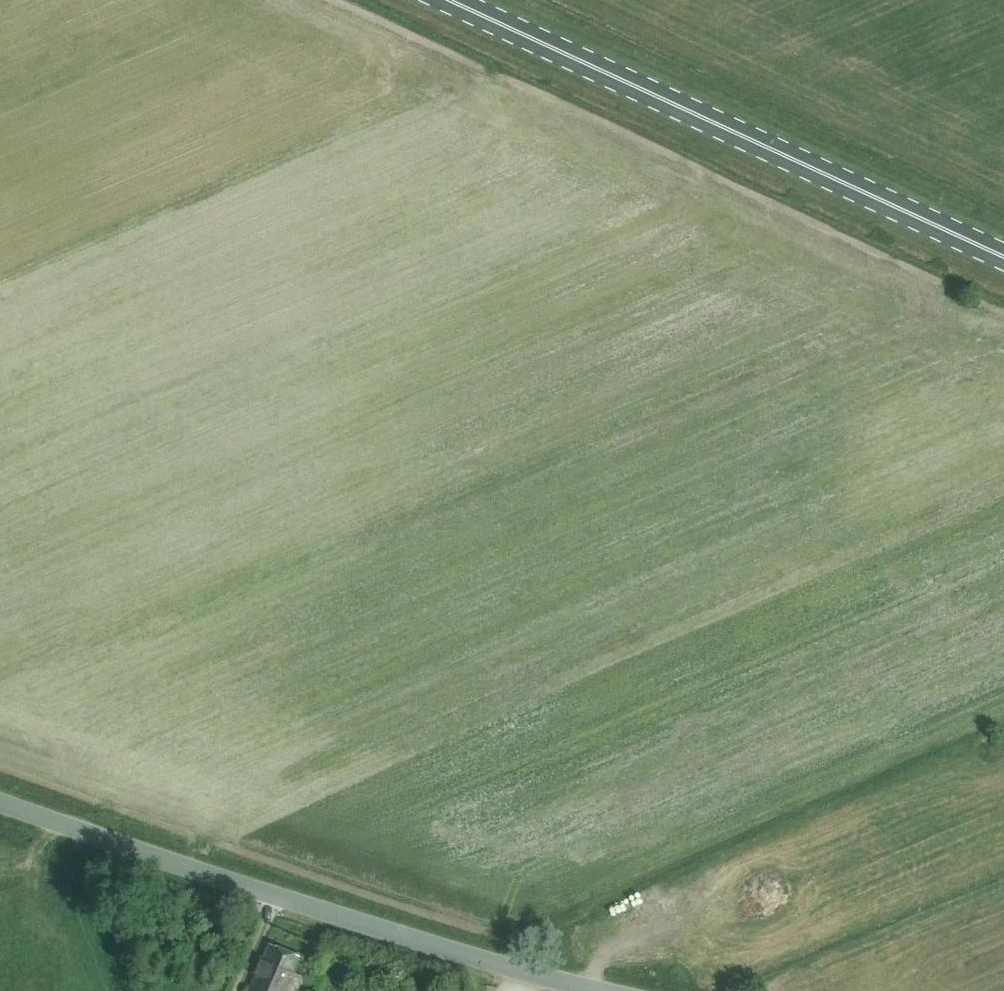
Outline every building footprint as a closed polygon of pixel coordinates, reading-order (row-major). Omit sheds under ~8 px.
[(250,990),(296,990),(302,976),(293,972),(299,956),(269,944),(250,990)]
